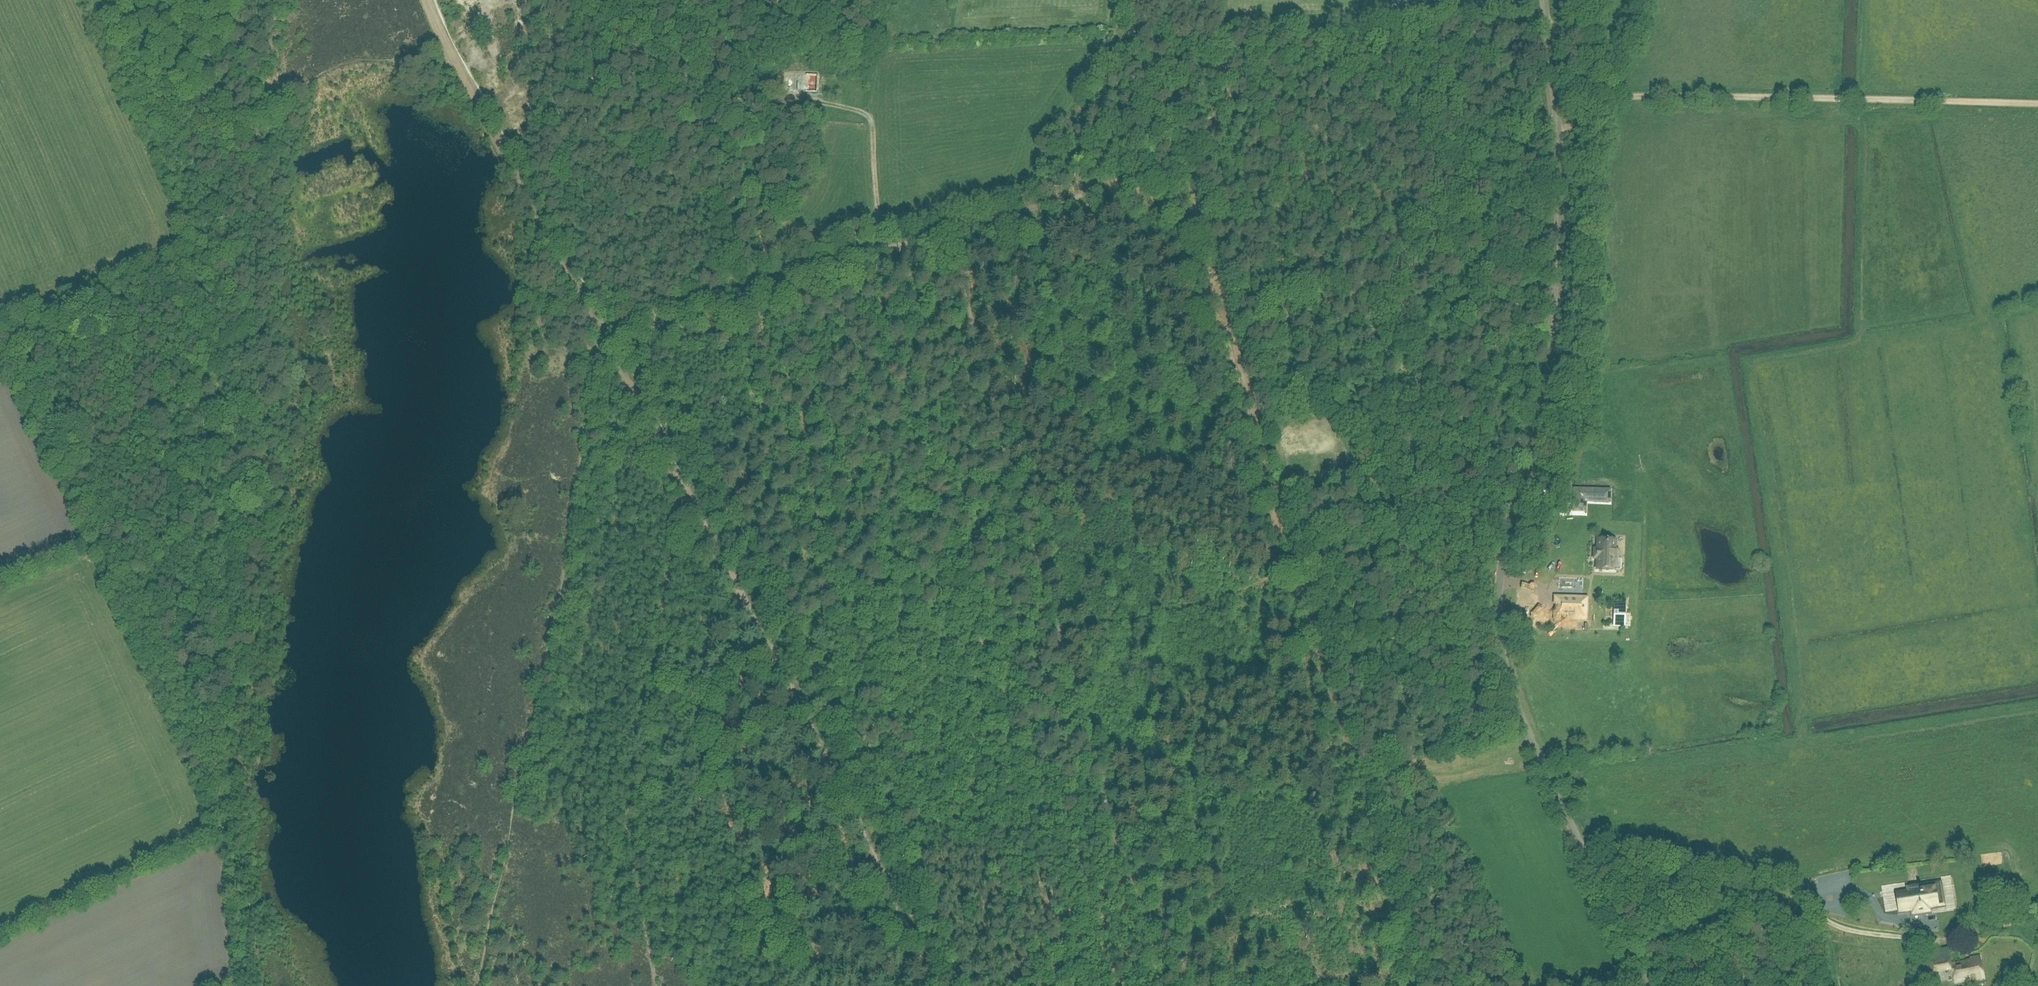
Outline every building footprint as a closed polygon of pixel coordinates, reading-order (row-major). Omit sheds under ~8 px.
[(814,64),(788,65),(789,88),(813,87),(812,73),(814,73),(814,64)] [(1707,446),(1711,463),(1724,460),(1720,443),(1707,446)] [(1583,512),(1583,502),(1573,502),(1573,512),(1583,512)] [(1614,551),(1614,541),(1598,541),(1598,551),(1595,551),(1594,559),(1597,559),(1597,569),(1613,569),(1613,560),(1616,560),(1617,551),(1614,551)] [(1533,607),(1533,591),(1520,591),(1520,606),(1533,607)] [(1586,621),(1587,598),(1554,597),(1554,605),(1558,605),(1558,612),(1554,612),(1553,620),(1586,621)] [(1935,885),(1933,886),(1908,889),(1909,893),(1898,895),(1900,913),(1913,911),(1914,915),(1930,912),(1929,908),(1936,907),(1938,907),(1935,885)] [(1931,932),(1940,929),(1938,923),(1929,926),(1931,932)] [(1624,959),(1620,950),(1615,953),(1619,962),(1624,959)] [(1950,964),(1948,951),(1928,954),(1929,964),(1923,965),(1926,982),(1933,981),(1934,984),(1953,980),(1953,984),(1984,979),(1980,957),(1969,958),(1970,961),(1950,964)]
